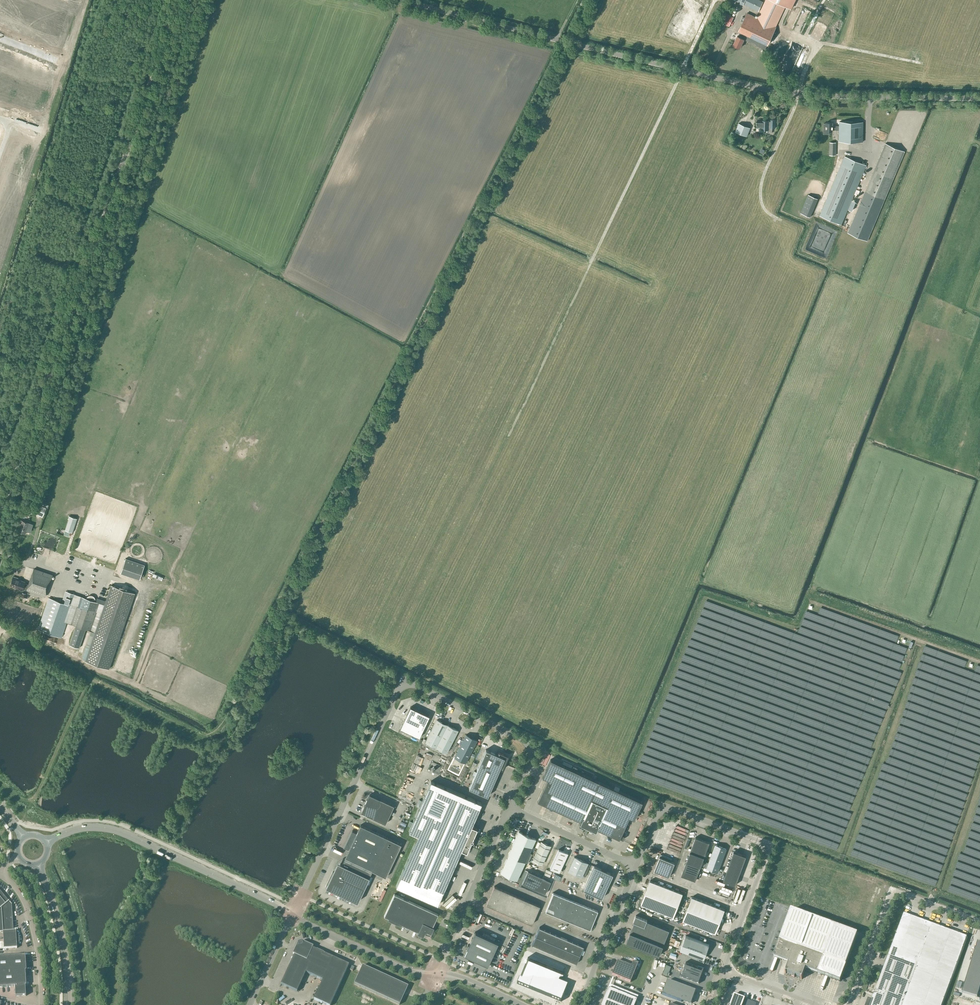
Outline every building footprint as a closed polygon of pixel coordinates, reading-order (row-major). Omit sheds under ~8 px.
[(744,40),(765,49),(785,6),(791,8),(795,0),(766,0),(757,18),(747,13),(739,31),(741,31),(738,36),(733,45),(740,48),(744,40)] [(763,2),(759,0),(734,0),(740,3),(743,5),(743,4),(758,11),(763,2)] [(733,17),(724,12),(720,22),(729,26),(733,17)] [(24,28),(20,38),(27,41),(31,31),(24,28)] [(50,36),(45,48),(52,50),(56,39),(50,36)] [(7,56),(4,65),(9,67),(12,58),(7,56)] [(12,58),(9,67),(14,69),(18,60),(12,58)] [(18,60),(14,69),(19,71),(23,62),(18,60)] [(28,64),(25,73),(30,75),(34,66),(28,64)] [(34,66),(30,75),(35,77),(39,68),(34,66)] [(39,68),(35,77),(40,79),(44,70),(39,68)] [(44,70),(40,79),(46,81),(49,72),(44,70)] [(1,104),(3,96),(6,98),(9,92),(5,91),(4,93),(0,91),(0,103),(1,104)] [(9,92),(6,98),(9,99),(7,106),(12,108),(16,98),(11,96),(12,93),(9,92)] [(16,98),(12,108),(17,110),(20,103),(23,104),(25,99),(22,97),(21,100),(16,98)] [(25,99),(23,104),(26,106),(23,113),(29,115),(33,104),(28,102),(29,100),(25,99)] [(33,104),(29,115),(34,117),(37,110),(40,111),(42,105),(39,104),(38,106),(33,104)] [(769,122),(769,121),(762,121),(757,121),(757,127),(761,127),(761,130),(766,130),(766,133),(768,133),(768,132),(772,133),(772,128),(774,128),(775,120),(770,120),(770,122),(769,122)] [(823,123),(823,134),(829,134),(829,131),(833,131),(833,130),(839,130),(839,141),(863,142),(863,122),(839,122),(839,126),(833,126),(833,122),(826,122),(826,123),(823,123)] [(750,127),(739,123),(735,131),(747,136),(750,127)] [(905,151),(885,143),(848,232),(867,241),(905,151)] [(866,165),(845,156),(820,215),(841,224),(866,165)] [(818,198),(808,194),(801,213),(810,217),(818,198)] [(77,519),(69,516),(68,519),(69,519),(64,534),(69,536),(70,532),(72,533),(73,530),(72,529),(75,521),(76,521),(77,519)] [(21,525),(18,531),(25,534),(29,523),(21,520),(19,524),(21,525)] [(144,565),(125,559),(120,573),(139,579),(144,565)] [(53,574),(34,568),(28,584),(25,582),(26,581),(19,579),(19,578),(13,576),(10,585),(23,590),(24,586),(27,588),(26,590),(45,597),(53,574)] [(135,593),(111,585),(104,604),(94,601),(95,600),(94,599),(94,597),(93,596),(92,596),(91,595),(90,595),(89,596),(88,596),(87,597),(86,598),(73,594),(74,593),(71,592),(71,593),(66,591),(62,602),(49,598),(38,629),(61,637),(66,622),(86,629),(79,648),(89,651),(85,660),(109,668),(135,593)] [(123,670),(133,673),(139,653),(127,649),(122,666),(124,667),(123,670)] [(429,716),(424,713),(410,707),(400,728),(419,737),(429,716)] [(437,719),(425,742),(436,747),(447,753),(458,730),(447,725),(437,719)] [(465,763),(477,740),(466,734),(454,757),(465,763)] [(498,751),(497,754),(486,749),(469,788),(487,796),(499,768),(502,770),(506,762),(508,756),(498,751)] [(440,761),(437,767),(441,769),(444,762),(447,757),(441,754),(438,760),(440,761)] [(547,779),(537,801),(582,821),(581,823),(595,829),(596,828),(619,838),(619,837),(623,839),(625,835),(621,834),(629,817),(634,819),(642,802),(575,771),(576,767),(572,766),(571,769),(550,759),(542,777),(547,779)] [(418,835),(396,886),(437,904),(461,849),(467,852),(477,828),(472,825),(481,803),(431,781),(413,822),(411,827),(409,832),(418,835)] [(361,812),(385,824),(394,806),(369,794),(361,812)] [(668,837),(685,843),(688,835),(692,837),(694,833),(686,830),(686,829),(689,830),(690,826),(678,822),(676,827),(672,826),(668,837)] [(356,833),(352,831),(344,847),(349,849),(342,864),(341,863),(334,872),(333,872),(326,886),(358,901),(372,871),(386,877),(401,844),(360,825),(356,833)] [(525,862),(536,839),(519,831),(508,854),(509,854),(525,862)] [(696,880),(710,842),(695,837),(681,875),(696,880)] [(533,860),(542,864),(550,846),(541,841),(533,860)] [(718,872),(727,849),(715,844),(706,868),(718,872)] [(550,868),(559,872),(568,853),(558,849),(550,868)] [(746,856),(734,851),(723,881),(735,885),(746,856)] [(517,880),(525,862),(509,854),(500,872),(517,880)] [(568,870),(582,877),(588,863),(574,857),(568,870)] [(674,862),(660,857),(654,870),(668,876),(674,862)] [(611,874),(594,866),(583,889),(601,897),(611,874)] [(551,881),(537,875),(528,870),(522,883),(545,894),(551,881)] [(674,917),(683,893),(650,880),(641,904),(674,917)] [(487,905),(502,911),(532,923),(539,904),(495,886),(487,905)] [(3,932),(3,943),(0,943),(0,949),(16,948),(17,948),(17,947),(18,946),(18,944),(19,943),(19,941),(19,940),(19,938),(18,935),(18,934),(17,933),(16,932),(16,930),(15,930),(15,931),(13,931),(11,905),(9,902),(10,901),(9,902),(0,891),(0,932),(3,932)] [(598,910),(568,898),(553,892),(545,911),(590,929),(598,910)] [(438,914),(394,894),(384,916),(388,918),(388,919),(401,925),(402,924),(418,932),(417,933),(423,936),(425,933),(428,931),(431,933),(434,927),(432,926),(438,914)] [(716,933),(725,909),(692,897),(683,920),(716,933)] [(776,952),(774,958),(789,963),(785,974),(786,974),(786,973),(792,975),(791,977),(795,978),(795,976),(801,978),(801,979),(802,980),(806,969),(818,974),(840,982),(857,935),(835,927),(805,916),(799,914),(791,911),(776,952)] [(967,937),(904,914),(874,994),(871,1003),(869,1003),(868,1004),(942,1004),(967,937)] [(630,932),(626,942),(659,956),(663,945),(669,930),(647,921),(647,920),(636,915),(633,922),(634,922),(630,932)] [(584,944),(569,938),(540,926),(532,944),(577,963),(584,944)] [(498,942),(475,932),(464,955),(487,965),(498,942)] [(685,936),(681,950),(704,958),(709,944),(685,936)] [(301,942),(298,943),(293,955),(294,955),(281,984),(297,991),(306,972),(322,980),(313,999),(326,1004),(330,1004),(349,965),(312,949),(313,948),(301,942)] [(962,993),(977,998),(979,988),(979,943),(977,942),(962,993)] [(25,971),(26,971),(25,956),(0,957),(0,973),(25,971)] [(528,957),(517,984),(561,1002),(567,986),(558,982),(563,971),(528,957)] [(617,961),(612,975),(630,983),(638,964),(633,962),(631,966),(617,961)] [(704,969),(685,962),(680,977),(699,984),(704,969)] [(362,966),(354,984),(400,1004),(408,987),(362,966)] [(26,986),(25,971),(0,973),(0,988),(15,987),(25,986),(26,986)] [(696,991),(668,981),(662,995),(681,1002),(682,1000),(692,1004),(696,991)] [(26,996),(25,986),(15,987),(16,997),(26,996)] [(637,1001),(609,989),(602,1004),(635,1004),(637,1001)] [(730,1004),(743,1004),(745,999),(734,995),(730,1004)]
